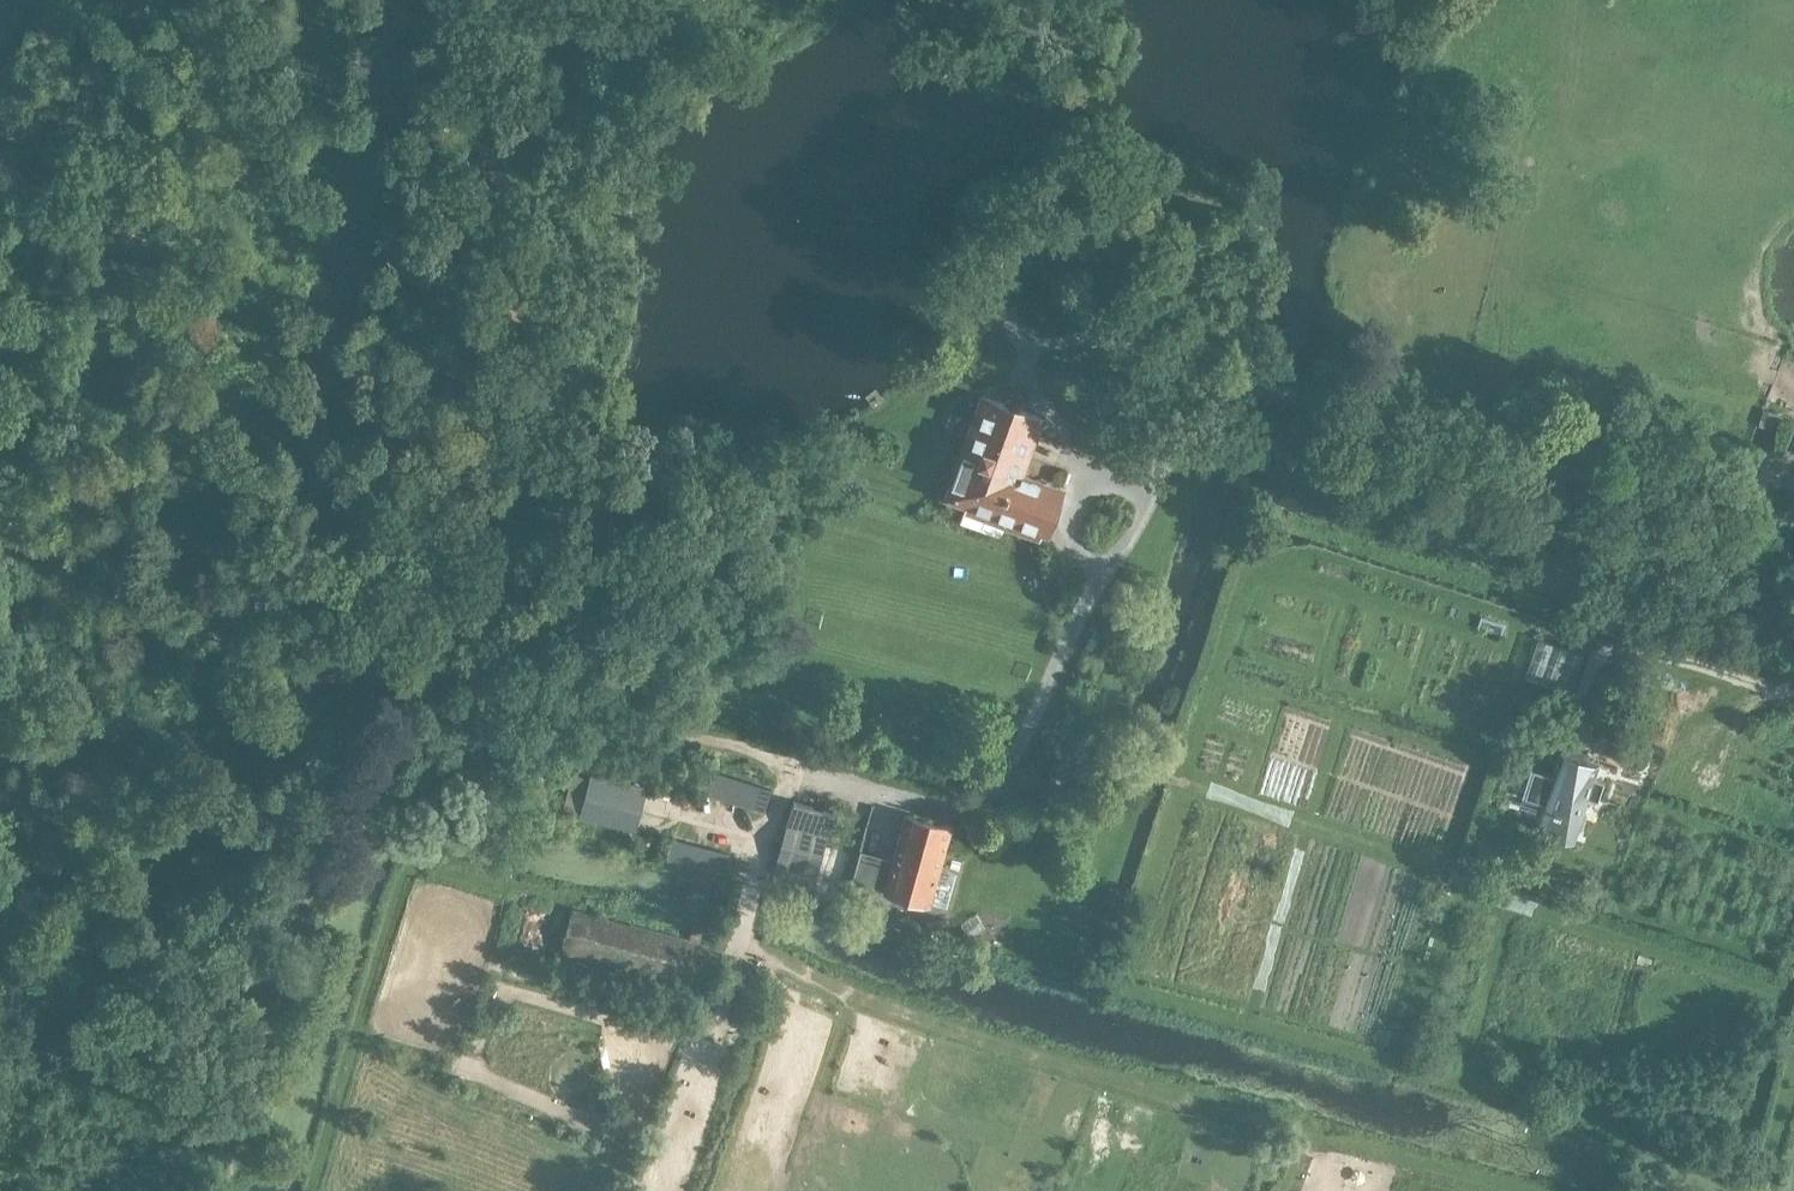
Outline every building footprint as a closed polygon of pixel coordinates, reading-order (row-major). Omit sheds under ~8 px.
[(1040,416),(984,396),(981,395),(945,496),(1001,516),(1002,524),(1019,530),(1027,524),(1045,531),(1061,487),(1020,473),(1040,416)] [(1577,683),(1584,644),(1536,636),(1529,675),(1577,683)] [(1601,763),(1561,751),(1553,776),(1535,770),(1527,797),(1546,803),(1541,818),(1543,819),(1544,818),(1577,828),(1576,832),(1578,833),(1589,796),(1600,800),(1606,781),(1596,778),(1601,763)] [(707,790),(766,812),(773,807),(778,793),(776,788),(732,770),(732,772),(716,766),(712,776),(710,776),(709,780),(710,780),(709,782),(710,782),(707,790)] [(572,772),(565,798),(562,810),(634,830),(647,786),(591,771),(590,776),(572,772)] [(793,799),(772,871),(814,883),(835,810),(793,799)] [(955,870),(941,866),(953,824),(906,811),(883,891),(930,904),(932,900),(946,904),(955,870)] [(572,906),(561,951),(713,992),(725,947),(572,906)]
